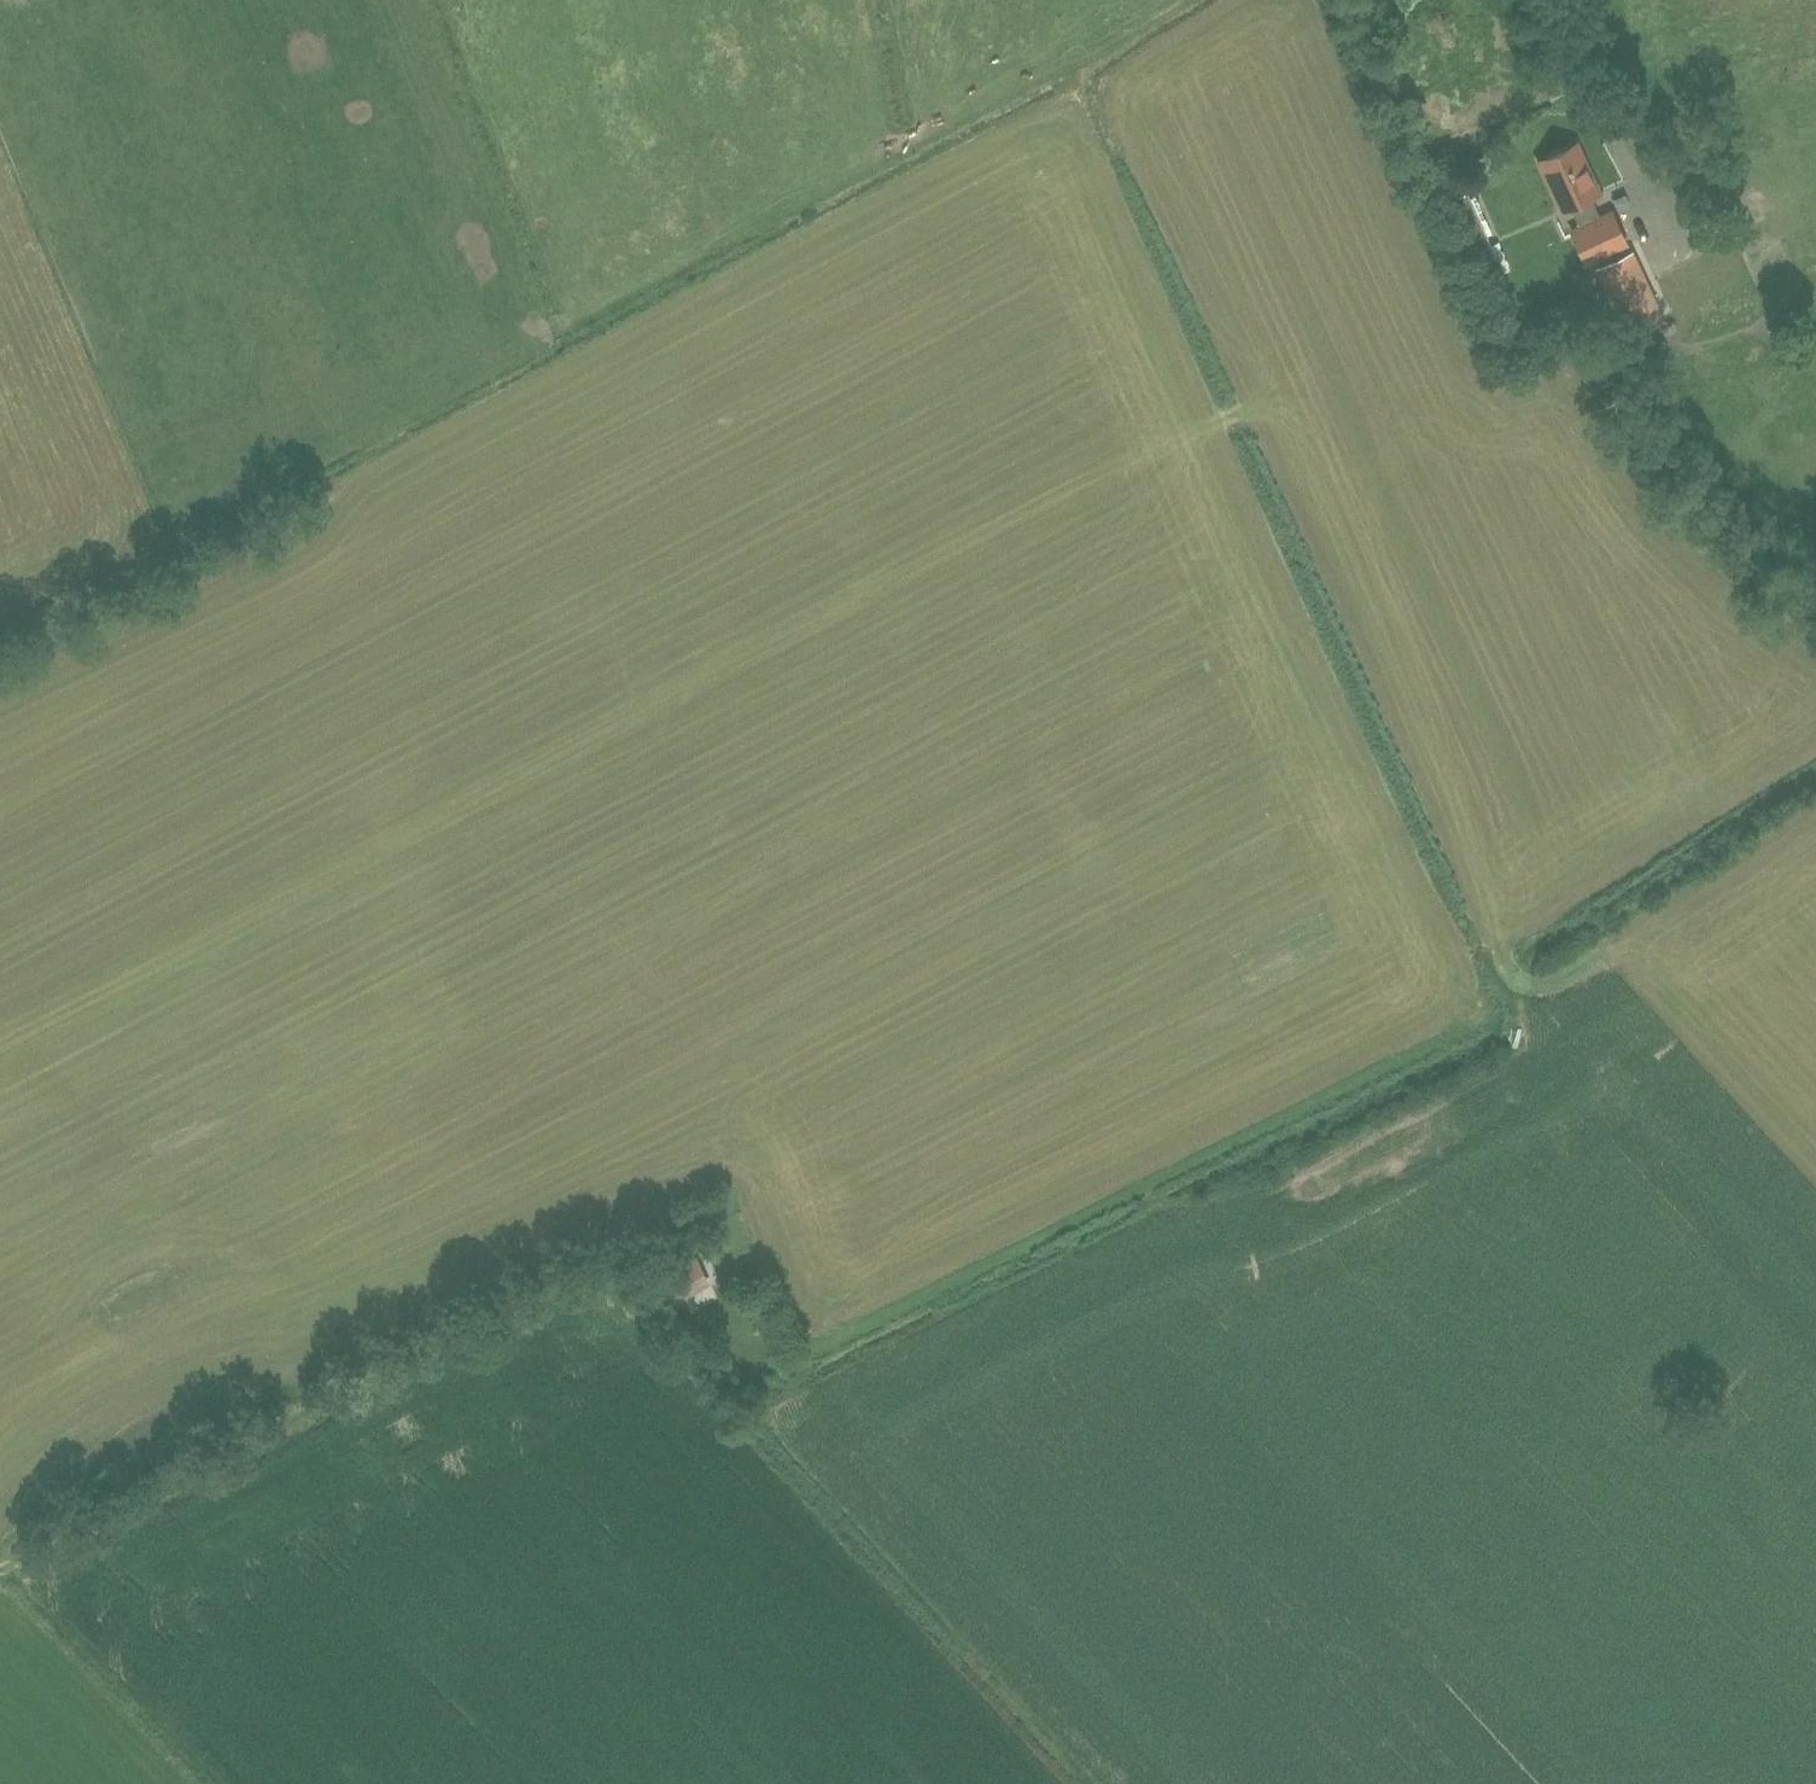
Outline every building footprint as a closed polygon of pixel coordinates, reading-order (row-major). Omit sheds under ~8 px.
[(1562,210),(1570,206),(1580,228),(1572,232),(1585,260),(1625,241),(1612,213),(1600,219),(1590,197),(1598,193),(1575,142),(1538,159),(1562,210)] [(1488,272),(1500,266),(1468,196),(1455,202),(1488,272)] [(1627,335),(1662,319),(1630,251),(1596,268),(1627,335)] [(699,1262),(665,1280),(675,1300),(709,1283),(699,1262)]
